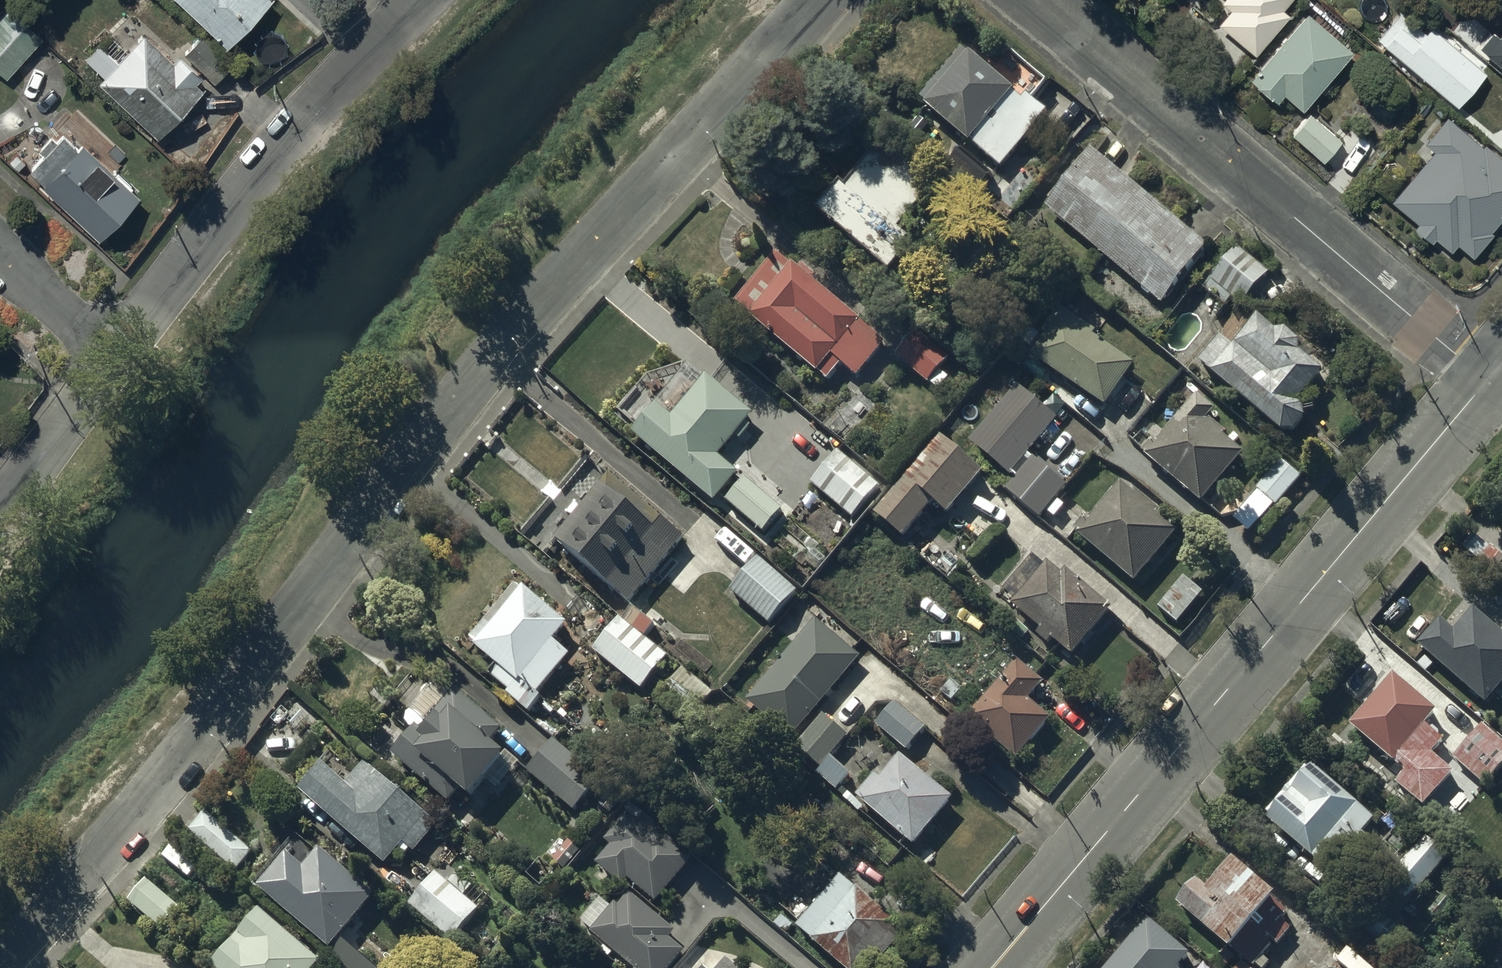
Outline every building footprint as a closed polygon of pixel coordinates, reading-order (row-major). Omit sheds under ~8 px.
[(226,45),(270,0),(179,0),(226,45)] [(1220,6),(1229,14),(1218,28),(1253,58),(1287,18),(1282,13),(1293,0),(1225,0),(1220,6)] [(1401,13),(1376,43),(1457,110),(1487,73),(1432,27),(1426,34),(1401,13)] [(43,38),(32,28),(25,35),(4,15),(0,19),(0,72),(7,78),(43,38)] [(1350,53),(1306,17),(1249,84),(1254,88),(1252,90),(1267,102),(1268,101),(1276,107),(1283,99),(1299,113),(1350,53)] [(111,32),(87,57),(106,74),(100,80),(158,135),(204,88),(197,81),(202,75),(181,54),(175,61),(144,32),(128,49),(111,32)] [(1477,52),(1501,74),(1501,32),(1495,39),(1491,36),(1477,52)] [(202,34),(184,53),(214,83),(221,76),(232,64),(202,34)] [(963,57),(920,106),(926,111),(923,113),(998,179),(1049,121),(1027,102),(1022,108),(963,57)] [(1310,116),(1290,138),(1320,164),(1340,142),(1310,116)] [(1425,148),(1432,154),(1391,203),(1418,225),(1413,231),(1430,246),(1434,242),(1450,256),(1457,247),(1472,260),(1491,237),(1490,236),(1501,222),(1501,165),(1484,149),(1482,152),(1447,122),(1425,148)] [(45,154),(31,168),(45,181),(42,184),(99,239),(141,195),(85,141),(79,147),(64,133),(59,138),(54,134),(39,149),(45,154)] [(838,196),(816,223),(887,280),(914,247),(900,236),(930,199),(879,158),(844,201),(838,196)] [(1091,161),(1045,215),(1160,311),(1205,256),(1091,161)] [(1268,282),(1236,256),(1205,294),(1225,310),(1229,304),(1242,314),(1268,282)] [(777,262),(737,311),(752,323),(748,328),(815,383),(818,380),(826,387),(840,371),(855,383),(884,349),(858,327),(877,303),(834,268),(818,286),(803,273),(798,279),(777,262)] [(1046,341),(1031,362),(1104,413),(1133,371),(1094,344),(1097,339),(1059,313),(1042,338),(1046,341)] [(1219,346),(1197,373),(1279,443),(1281,443),(1282,443),(1283,443),(1285,443),(1286,443),(1287,443),(1288,443),(1290,442),(1291,442),(1292,441),(1293,441),(1294,440),(1295,439),(1296,439),(1297,438),(1298,437),(1299,436),(1300,435),(1300,434),(1301,433),(1301,431),(1302,430),(1302,429),(1303,428),(1303,426),(1303,425),(1303,424),(1303,423),(1303,421),(1303,420),(1302,419),(1302,418),(1302,416),(1301,415),(1300,414),(1324,385),(1299,364),(1299,363),(1300,362),(1300,361),(1300,360),(1300,358),(1300,357),(1300,356),(1300,355),(1300,354),(1299,353),(1299,352),(1298,351),(1298,350),(1297,349),(1297,348),(1296,347),(1295,346),(1294,345),(1294,344),(1293,344),(1292,343),(1291,342),(1290,342),(1289,341),(1288,341),(1287,341),(1285,340),(1284,340),(1283,340),(1282,340),(1281,340),(1280,340),(1279,340),(1277,340),(1276,341),(1259,326),(1232,358),(1219,346)] [(922,333),(896,363),(927,390),(929,387),(938,395),(947,384),(939,377),(953,360),(922,333)] [(662,412),(635,444),(714,509),(738,481),(721,467),(757,423),(708,382),(675,422),(662,412)] [(1056,426),(1015,393),(968,450),(1009,483),(1056,426)] [(1147,463),(1146,465),(1200,514),(1244,464),(1222,444),(1225,440),(1210,426),(1215,420),(1195,402),(1165,436),(1145,418),(1126,440),(1144,455),(1141,458),(1147,463)] [(983,484),(939,446),(874,524),(905,550),(932,518),(945,529),(983,484)] [(837,458),(810,490),(851,525),(878,494),(837,458)] [(1280,465),(1255,496),(1274,512),(1299,481),(1280,465)] [(1067,492),(1032,466),(1006,500),(1041,526),(1067,492)] [(612,483),(556,548),(629,610),(684,545),(612,483)] [(1117,491),(1075,543),(1135,591),(1177,538),(1156,521),(1159,517),(1136,499),(1133,503),(1117,491)] [(798,597),(759,563),(729,597),(768,631),(798,597)] [(1060,583),(1046,572),(1012,613),(1041,637),(1037,642),(1047,650),(1050,647),(1070,663),(1109,615),(1064,578),(1060,583)] [(517,595),(472,648),(479,654),(477,657),(497,674),(490,682),(519,706),(525,699),(534,706),(569,664),(555,652),(571,635),(545,613),(547,611),(528,595),(523,600),(517,595)] [(1475,603),(1456,625),(1442,613),(1418,641),(1485,698),(1501,678),(1501,626),(1475,603)] [(817,626),(748,708),(790,744),(860,663),(851,654),(857,647),(826,620),(819,629),(817,626)] [(670,667),(622,627),(596,658),(644,698),(670,667)] [(1391,668),(1348,721),(1403,766),(1394,778),(1423,802),(1452,767),(1430,749),(1441,735),(1423,720),(1435,704),(1391,668)] [(1042,689),(1017,671),(981,715),(975,710),(963,725),(1017,770),(1051,727),(1027,708),(1042,689)] [(714,697),(683,673),(658,708),(689,731),(714,697)] [(417,734),(392,763),(450,813),(459,802),(472,813),(508,771),(487,752),(500,737),(456,699),(422,738),(417,734)] [(925,734),(892,708),(875,731),(907,756),(925,734)] [(1484,719),(1453,755),(1483,781),(1501,758),(1501,734),(1484,719)] [(847,741),(824,721),(796,754),(820,774),(847,741)] [(552,748),(527,776),(575,818),(600,790),(552,748)] [(1374,811),(1309,758),(1265,812),(1330,866),(1374,811)] [(876,783),(856,805),(913,855),(952,810),(901,765),(881,788),(876,783)] [(326,778),(303,806),(387,875),(399,860),(406,865),(412,858),(414,860),(437,832),(366,774),(347,796),(326,778)] [(235,876),(252,855),(205,818),(189,839),(235,876)] [(613,853),(598,871),(625,893),(630,887),(656,909),(691,867),(631,818),(607,848),(613,853)] [(1385,878),(1405,897),(1454,846),(1434,827),(1385,878)] [(1195,873),(1176,894),(1253,960),(1271,936),(1278,942),(1291,925),(1281,917),(1288,908),(1267,892),(1274,884),(1231,850),(1226,855),(1221,851),(1201,877),(1195,873)] [(260,900),(340,967),(369,967),(343,946),(372,913),(364,907),(370,901),(321,859),(305,878),(290,865),(260,900)] [(483,915),(438,879),(410,915),(455,950),(483,915)] [(839,883),(794,936),(832,967),(877,967),(903,937),(839,883)] [(147,884),(129,906),(162,934),(181,911),(147,884)] [(591,938),(626,967),(674,967),(683,958),(669,945),(675,938),(632,901),(621,914),(616,909),(591,938)] [(1358,921),(1390,948),(1406,929),(1375,901),(1358,921)] [(1147,912),(1101,967),(1180,967),(1177,966),(1191,948),(1147,912)] [(263,921),(232,958),(227,954),(216,967),(217,967),(318,967),(263,921)]
